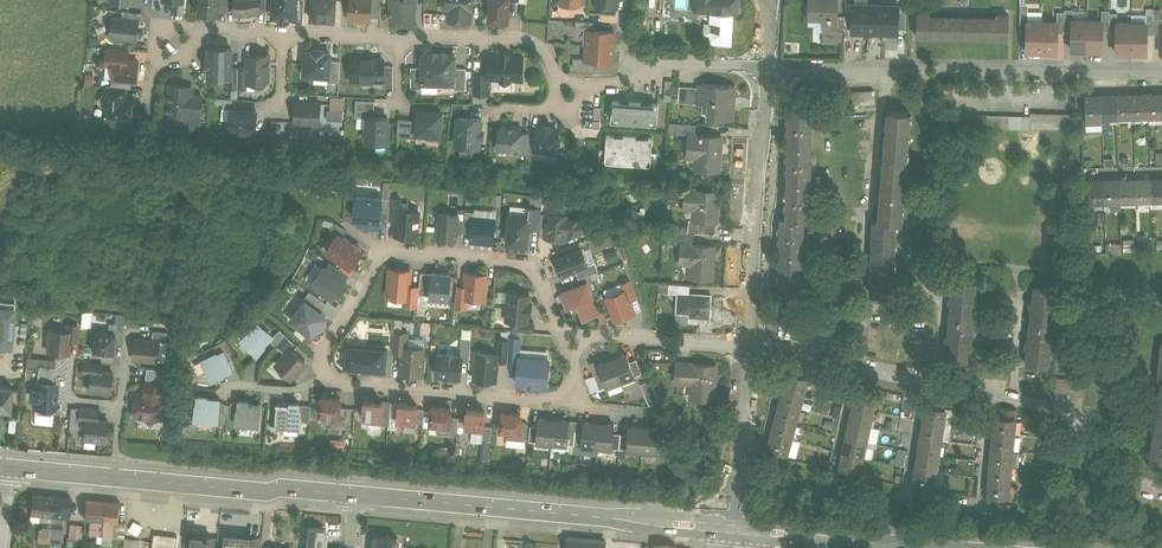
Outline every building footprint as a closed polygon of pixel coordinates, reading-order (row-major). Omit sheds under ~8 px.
[(174,8),(185,9),(186,0),(174,0),(174,8)] [(201,10),(219,11),(220,0),(201,0),(201,10)] [(236,10),(260,11),(260,9),(261,0),(237,0),(236,10)] [(274,15),(283,15),(283,14),(288,14),(288,16),(297,16),(299,0),(275,0),(274,15)] [(312,17),(335,19),(336,0),(313,0),(312,17)] [(350,18),(371,19),(371,16),(372,0),(351,0),(350,18)] [(371,16),(381,17),(382,0),(372,0),(371,16)] [(394,5),(391,5),(391,19),(400,19),(400,21),(401,22),(405,22),(407,21),(407,19),(416,20),(416,7),(417,7),(417,0),(394,0),(394,5)] [(444,7),(450,7),(449,20),(471,21),(472,9),(473,9),(474,0),(444,0),(444,7)] [(492,1),(491,1),(490,10),(491,11),(490,19),(499,20),(499,21),(507,22),(509,1),(509,0),(492,0),(492,1)] [(702,7),(716,8),(716,11),(715,11),(713,32),(717,32),(716,41),(713,41),(731,43),(733,7),(739,8),(739,0),(702,0),(702,7)] [(809,16),(825,16),(824,31),(838,31),(839,16),(839,0),(809,0),(809,16)] [(869,3),(853,2),(853,10),(852,27),(852,31),(868,31),(869,3)] [(884,3),(869,3),(868,31),(883,32),(884,3)] [(900,4),(884,3),(883,32),(899,32),(899,29),(899,11),(900,4)] [(145,8),(131,7),(130,15),(139,16),(145,17),(145,8)] [(1073,9),(1065,9),(1065,11),(1066,11),(1065,30),(1072,30),(1073,19),(1073,11),(1073,9)] [(1029,11),(1021,10),(1020,32),(1028,32),(1028,20),(1029,11)] [(907,11),(899,11),(899,29),(907,29),(907,11)] [(1088,11),(1073,11),(1073,19),(1088,19),(1088,11)] [(965,20),(931,19),(931,12),(919,12),(919,36),(931,36),(998,37),(998,38),(1010,39),(1010,14),(999,14),(998,21),(972,20),(972,16),(965,16),(965,20)] [(1118,12),(1110,12),(1110,31),(1110,33),(1117,33),(1117,22),(1118,22),(1118,12)] [(124,15),(115,14),(114,33),(137,35),(139,16),(130,15),(124,15)] [(1147,15),(1133,14),(1132,22),(1147,23),(1147,15)] [(838,31),(824,31),(824,42),(845,43),(846,16),(839,16),(838,31)] [(1073,19),(1072,30),(1072,49),(1087,49),(1088,19),(1073,19)] [(1102,20),(1088,19),(1087,49),(1103,50),(1103,31),(1103,20),(1102,20)] [(596,21),(577,20),(576,29),(588,30),(588,29),(595,30),(596,21)] [(1028,20),(1028,32),(1027,51),(1043,51),(1043,21),(1028,20)] [(1058,21),(1043,21),(1043,51),(1058,51),(1058,32),(1058,21)] [(1118,22),(1117,22),(1117,33),(1117,52),(1132,53),(1132,22),(1118,22)] [(1147,23),(1132,22),(1132,53),(1147,53),(1148,34),(1148,23),(1147,23)] [(595,30),(588,29),(588,30),(587,45),(614,46),(615,31),(595,30)] [(101,34),(92,33),(91,40),(100,41),(101,34)] [(131,45),(109,43),(108,60),(116,60),(117,54),(130,56),(131,45)] [(233,43),(211,43),(211,52),(209,52),(208,62),(211,62),(211,72),(230,72),(233,72),(233,63),(233,43)] [(614,46),(587,45),(586,58),(586,60),(595,61),(613,62),(614,46)] [(331,52),(306,51),(305,71),(314,72),(314,74),(329,75),(330,75),(331,60),(331,52)] [(270,53),(249,52),(248,64),(248,79),(249,79),(257,79),(257,81),(260,85),(265,85),(268,82),(268,79),(270,79),(270,53)] [(405,64),(418,64),(418,52),(405,52),(405,64)] [(440,52),(431,52),(431,54),(423,54),(422,67),(422,82),(423,82),(439,82),(440,52)] [(456,54),(448,54),(448,52),(440,52),(439,82),(455,82),(456,82),(456,67),(456,54)] [(130,56),(117,54),(116,60),(115,74),(138,77),(140,57),(130,56)] [(502,55),(490,55),(490,72),(490,78),(501,79),(501,80),(512,80),(512,79),(523,79),(523,55),(511,55),(511,54),(503,54),(502,55)] [(384,58),(352,57),(352,67),(350,69),(350,75),(352,78),(352,80),(383,80),(384,80),(384,65),(384,58)] [(595,61),(586,60),(586,58),(574,57),(573,67),(595,69),(595,61)] [(341,60),(331,60),(330,75),(329,75),(329,81),(340,82),(341,60)] [(240,63),(233,63),(233,72),(230,72),(230,84),(240,85),(240,63)] [(248,64),(240,63),(240,85),(249,85),(249,79),(248,79),(248,64)] [(394,65),(384,65),(384,80),(383,80),(383,86),(394,86),(394,65)] [(422,67),(412,66),(412,88),(423,88),(423,82),(422,82),(422,67)] [(467,67),(456,67),(456,82),(455,82),(455,88),(467,89),(467,67)] [(94,80),(95,70),(88,70),(87,79),(94,80)] [(490,72),(475,72),(475,73),(474,73),(474,92),(490,93),(490,78),(490,72)] [(194,82),(172,80),(170,95),(167,95),(166,109),(174,110),(174,114),(183,115),(182,120),(200,122),(202,106),(192,105),(194,91),(193,91),(194,82)] [(128,83),(109,81),(108,91),(107,92),(126,94),(128,83)] [(736,86),(701,84),(700,99),(714,100),(713,117),(709,116),(709,117),(734,119),(735,105),(734,105),(734,97),(735,97),(736,86)] [(695,86),(680,85),(679,101),(694,102),(695,86)] [(126,94),(107,92),(108,91),(105,91),(104,91),(103,92),(102,92),(101,93),(101,94),(101,95),(101,96),(101,98),(101,99),(102,99),(103,100),(104,101),(106,101),(105,111),(134,114),(136,96),(126,94)] [(203,92),(194,91),(192,105),(202,106),(203,92)] [(875,91),(846,92),(846,104),(875,103),(875,91)] [(1149,94),(1150,116),(1161,116),(1161,93),(1149,94)] [(1134,94),(1118,95),(1119,117),(1134,117),(1134,94)] [(1150,116),(1149,94),(1134,94),(1134,117),(1150,116)] [(257,97),(235,95),(234,104),(256,107),(257,97)] [(1102,95),(1086,96),(1087,118),(1103,117),(1102,95)] [(1119,117),(1118,95),(1102,95),(1103,117),(1119,117)] [(344,96),(331,96),(330,109),(343,110),(344,110),(344,96)] [(376,100),(357,99),(356,116),(368,117),(368,116),(375,116),(376,100)] [(321,102),(296,101),(296,121),(304,121),(304,126),(319,126),(319,122),(320,122),(321,102)] [(470,103),(453,101),(452,115),(459,116),(459,115),(469,116),(470,103)] [(658,124),(659,104),(611,101),(610,121),(658,124)] [(234,104),(232,104),(231,117),(235,117),(234,126),(253,128),(254,119),(257,119),(259,107),(256,107),(234,104)] [(812,109),(791,108),(788,219),(783,218),(781,292),(802,293),(804,220),(810,220),(812,109)] [(330,109),(327,109),(327,118),(343,119),(343,110),(330,109)] [(443,111),(419,109),(418,120),(417,133),(418,133),(430,134),(429,137),(440,138),(440,135),(441,135),(443,111)] [(880,221),(874,221),(874,237),(873,237),(873,243),(872,273),(871,280),(872,280),(872,295),(893,295),(896,222),(901,222),(910,113),(889,111),(887,127),(887,126),(886,132),(887,133),(885,163),(884,163),(884,169),(882,200),(881,200),(880,206),(881,206),(880,221)] [(1072,114),(1032,113),(1032,115),(1031,127),(1072,128),(1072,114)] [(995,115),(988,114),(987,128),(995,128),(995,115)] [(469,116),(459,115),(459,116),(456,144),(460,144),(460,147),(476,149),(476,145),(480,146),(483,117),(469,116)] [(375,116),(368,116),(368,117),(367,141),(388,141),(389,117),(375,116)] [(418,120),(399,118),(398,136),(418,137),(418,133),(417,133),(418,120)] [(697,124),(678,122),(677,132),(696,134),(697,124)] [(552,125),(543,124),(543,127),(538,126),(537,137),(535,151),(536,152),(547,152),(547,151),(557,152),(558,143),(561,140),(558,136),(559,128),(552,128),(552,125)] [(512,126),(504,125),(500,129),(498,149),(507,150),(512,155),(517,150),(519,151),(521,133),(522,128),(513,127),(512,126)] [(654,134),(604,132),(602,163),(652,166),(654,134)] [(696,134),(677,132),(677,133),(689,134),(688,152),(701,153),(700,168),(696,168),(696,169),(720,170),(721,154),(720,154),(721,145),(722,146),(722,136),(696,134)] [(521,133),(519,151),(528,151),(530,137),(530,133),(521,133)] [(537,137),(530,137),(528,151),(528,158),(535,159),(536,152),(535,151),(537,137)] [(1152,179),(1152,200),(1161,200),(1161,178),(1152,179)] [(1120,179),(1105,180),(1105,202),(1121,201),(1120,179)] [(1136,179),(1120,179),(1121,201),(1137,201),(1136,179)] [(1152,179),(1136,179),(1137,201),(1152,200),(1152,179)] [(1105,180),(1089,180),(1089,202),(1105,202),(1105,180)] [(719,190),(686,188),(685,206),(686,203),(696,204),(695,219),(695,220),(699,220),(717,221),(718,209),(716,209),(717,201),(718,201),(719,190)] [(383,197),(357,195),(355,217),(365,224),(380,226),(382,204),(383,197)] [(402,198),(391,197),(390,205),(389,218),(398,219),(399,208),(401,209),(402,198)] [(390,205),(382,204),(380,226),(388,226),(389,218),(390,205)] [(542,207),(530,206),(529,216),(530,216),(529,227),(540,229),(542,207)] [(401,209),(399,208),(398,219),(397,234),(417,236),(420,210),(401,209)] [(475,211),(466,210),(465,219),(464,231),(472,232),(474,217),(475,211)] [(459,214),(441,212),(439,237),(456,239),(457,234),(458,218),(459,214)] [(568,214),(549,213),(547,236),(566,238),(567,230),(570,231),(570,232),(581,233),(583,218),(568,216),(568,214)] [(529,216),(511,214),(508,242),(511,242),(513,244),(514,245),(516,245),(519,246),(521,245),(523,245),(524,244),(527,244),(529,227),(530,216),(529,216)] [(474,217),(472,232),(472,240),(494,242),(496,219),(474,217)] [(465,219),(458,218),(457,234),(464,235),(464,231),(465,219)] [(695,219),(690,219),(689,232),(696,232),(698,232),(699,220),(695,220),(695,219)] [(717,221),(699,220),(698,232),(716,234),(717,221)] [(348,230),(336,222),(330,231),(337,236),(340,233),(344,236),(348,230)] [(689,232),(679,231),(678,243),(682,243),(695,244),(696,232),(689,232)] [(344,236),(340,233),(337,236),(328,251),(351,267),(362,251),(362,249),(344,236)] [(715,245),(695,244),(682,243),(681,262),(682,262),(682,258),(693,259),(691,277),(713,278),(714,262),(713,262),(713,255),(714,255),(715,245)] [(1120,243),(1111,243),(1111,253),(1120,253),(1120,243)] [(583,249),(556,259),(562,274),(576,269),(588,264),(583,249)] [(616,249),(605,253),(609,262),(620,258),(616,249)] [(588,264),(576,269),(579,278),(599,270),(596,261),(588,264)] [(349,274),(331,262),(327,268),(344,280),(349,274)] [(327,268),(324,266),(312,283),(332,297),(338,289),(342,292),(348,283),(344,280),(327,268)] [(411,270),(391,268),(389,295),(406,297),(409,297),(410,285),(411,270)] [(496,268),(495,276),(507,277),(508,269),(496,268)] [(433,273),(422,272),(420,286),(420,293),(431,294),(433,273)] [(452,274),(433,272),(433,273),(431,294),(430,297),(449,299),(452,274)] [(488,274),(467,272),(466,286),(465,296),(469,297),(486,298),(488,274)] [(631,279),(621,283),(624,291),(626,290),(630,300),(638,297),(631,279)] [(975,281),(954,279),(952,296),(949,296),(949,302),(951,302),(949,334),(946,334),(946,341),(949,341),(947,358),(970,360),(975,281)] [(587,283),(562,292),(567,306),(579,301),(579,303),(578,306),(579,309),(582,311),(585,318),(598,313),(587,283)] [(669,283),(660,283),(660,292),(669,292),(669,283)] [(691,284),(670,283),(669,283),(669,292),(679,293),(679,292),(690,293),(691,284)] [(420,286),(410,285),(409,297),(406,297),(405,305),(418,306),(420,293),(420,286)] [(466,286),(458,285),(456,306),(468,307),(469,297),(465,296),(466,286)] [(1030,308),(1033,308),(1029,340),(1026,340),(1026,346),(1029,346),(1027,364),(1049,366),(1057,287),(1035,285),(1033,301),(1031,301),(1030,308)] [(624,291),(608,297),(616,319),(635,312),(630,300),(626,290),(624,291)] [(328,303),(311,291),(304,299),(305,301),(306,300),(321,312),(328,303)] [(530,294),(510,292),(509,300),(507,302),(506,309),(508,311),(507,319),(515,320),(528,321),(528,320),(530,294)] [(690,293),(679,292),(679,293),(677,312),(699,313),(698,317),(710,318),(710,316),(712,314),(713,309),(711,307),(712,294),(690,293)] [(0,293),(0,340),(10,341),(14,294),(0,293)] [(321,312),(306,300),(305,301),(303,303),(302,302),(300,303),(298,305),(296,307),(295,309),(294,311),(294,313),(293,312),(293,314),(294,316),(292,319),(312,335),(327,316),(321,312)] [(79,320),(89,320),(90,307),(80,306),(79,320)] [(688,314),(677,314),(676,323),(687,324),(688,314)] [(126,319),(111,318),(110,328),(118,328),(117,339),(124,340),(126,319)] [(259,318),(242,333),(252,344),(253,344),(260,351),(266,345),(264,343),(267,340),(268,341),(270,340),(275,335),(274,335),(259,318)] [(78,321),(67,320),(67,327),(70,327),(69,336),(76,336),(78,321)] [(528,321),(515,320),(514,329),(534,331),(535,321),(528,320),(528,321)] [(664,323),(657,322),(656,330),(663,330),(664,323)] [(67,327),(50,325),(49,327),(48,328),(47,335),(48,336),(47,346),(68,348),(69,336),(70,327),(67,327)] [(110,328),(94,326),(93,346),(116,348),(117,339),(118,328),(110,328)] [(169,327),(155,326),(154,335),(161,336),(168,337),(169,327)] [(287,334),(281,328),(274,335),(275,335),(270,340),(276,345),(286,335),(287,334)] [(409,332),(395,331),(393,351),(403,352),(403,346),(407,346),(409,332)] [(228,333),(217,340),(221,348),(226,345),(227,348),(234,345),(228,333)] [(154,335),(137,334),(136,354),(159,356),(161,336),(154,335)] [(284,352),(293,342),(286,335),(276,345),(284,352)] [(522,337),(510,336),(510,339),(508,361),(508,365),(519,366),(519,356),(520,356),(522,337)] [(471,339),(462,338),(461,355),(463,355),(463,360),(470,360),(471,339)] [(510,339),(499,338),(498,354),(499,354),(498,360),(508,361),(510,339)] [(924,340),(910,340),(910,348),(924,348),(924,340)] [(219,347),(203,355),(213,375),(226,369),(225,368),(235,364),(231,356),(228,357),(227,354),(229,352),(227,348),(226,345),(221,348),(219,348),(219,347)] [(386,348),(348,345),(346,367),(384,371),(386,348)] [(407,346),(403,346),(403,352),(401,372),(423,374),(425,348),(407,346)] [(292,349),(277,364),(292,378),(307,363),(292,349)] [(56,355),(27,352),(26,362),(38,364),(39,360),(55,362),(56,355)] [(447,353),(439,353),(437,374),(461,377),(463,360),(463,355),(461,355),(455,354),(454,352),(448,352),(447,353)] [(498,354),(477,352),(475,378),(496,380),(498,360),(498,354)] [(627,353),(613,358),(621,381),(636,376),(636,375),(631,361),(627,353)] [(520,356),(519,356),(519,366),(517,382),(529,383),(536,384),(537,384),(548,385),(550,359),(520,356)] [(96,358),(83,357),(82,369),(90,369),(91,365),(96,365),(96,358)] [(613,358),(598,364),(601,372),(607,386),(621,381),(613,358)] [(642,373),(637,359),(631,361),(636,375),(642,373)] [(55,362),(39,360),(38,364),(37,377),(53,379),(55,362)] [(590,362),(595,374),(601,372),(598,364),(597,360),(590,362)] [(686,362),(677,362),(676,381),(685,382),(685,378),(686,362)] [(717,364),(686,362),(685,378),(695,379),(694,397),(691,396),(691,397),(715,399),(715,389),(714,389),(715,382),(716,382),(717,364)] [(1008,364),(979,362),(978,375),(1007,377),(1008,364)] [(177,366),(161,364),(160,374),(176,375),(177,366)] [(96,365),(91,365),(90,369),(89,385),(100,386),(101,387),(108,388),(109,387),(113,387),(114,367),(96,365)] [(601,372),(595,374),(600,389),(607,386),(601,372)] [(808,377),(789,372),(785,388),(804,393),(808,377)] [(585,376),(589,391),(598,388),(594,374),(585,376)] [(37,377),(36,385),(34,385),(32,386),(32,392),(33,394),(35,394),(34,402),(35,402),(35,405),(37,408),(51,409),(53,407),(54,404),(55,404),(57,379),(53,379),(37,377)] [(169,379),(147,377),(146,389),(138,388),(136,410),(148,411),(148,414),(158,416),(158,412),(163,413),(165,392),(167,392),(169,379)] [(1087,380),(1058,377),(1056,390),(1086,393),(1087,380)] [(0,380),(0,404),(10,405),(12,381),(0,380)] [(659,401),(651,380),(641,384),(649,405),(659,401)] [(845,383),(837,381),(832,399),(840,401),(845,383)] [(1150,458),(1161,460),(1161,383),(1150,458)] [(804,393),(785,388),(781,403),(800,408),(804,393)] [(199,399),(193,399),(192,414),(218,416),(219,416),(221,398),(221,393),(212,392),(208,392),(208,390),(200,390),(199,399)] [(876,394),(858,390),(854,406),(873,410),(876,394)] [(262,399),(250,398),(250,395),(241,394),(241,397),(240,403),(239,403),(238,413),(238,419),(260,421),(262,399)] [(341,398),(322,396),(321,414),(328,414),(340,415),(341,406),(341,398)] [(241,397),(232,397),(231,412),(238,413),(239,403),(240,403),(241,397)] [(228,398),(221,398),(219,416),(218,416),(218,419),(226,420),(228,398)] [(384,401),(365,400),(364,417),(371,418),(370,423),(382,424),(383,418),(384,402),(384,401)] [(300,402),(286,401),(286,405),(277,405),(276,427),(300,428),(301,420),(301,410),(299,410),(300,404),(300,402)] [(391,402),(384,402),(383,418),(390,418),(391,402)] [(93,404),(79,403),(78,414),(85,415),(85,413),(92,413),(93,404)] [(418,405),(400,403),(398,420),(417,422),(418,408),(418,405)] [(800,408),(781,403),(777,419),(796,424),(800,408)] [(100,405),(93,404),(92,413),(100,414),(100,405)] [(312,405),(300,404),(299,410),(301,410),(301,420),(311,421),(312,405)] [(841,406),(835,404),(832,416),(839,417),(841,406)] [(946,408),(927,405),(924,421),(944,424),(946,408)] [(341,406),(340,415),(328,414),(327,423),(347,424),(349,407),(341,406)] [(452,407),(433,406),(431,423),(438,424),(438,432),(449,433),(451,416),(452,407)] [(873,410),(854,406),(851,422),(870,426),(873,410)] [(425,409),(418,408),(417,422),(424,423),(425,409)] [(1017,409),(1002,408),(1001,416),(1016,417),(1017,409)] [(486,411),(467,409),(466,427),(473,427),(472,432),(484,433),(484,428),(485,428),(485,426),(486,411)] [(521,414),(503,412),(501,430),(508,430),(507,438),(519,439),(520,431),(521,422),(521,414)] [(92,413),(85,413),(85,415),(84,433),(95,434),(97,437),(104,437),(107,435),(108,435),(110,415),(100,414),(92,413)] [(459,416),(451,416),(449,433),(458,434),(459,416)] [(1001,416),(996,416),(995,432),(1015,434),(1016,417),(1001,416)] [(554,419),(539,418),(538,426),(537,441),(537,442),(552,443),(554,419)] [(570,420),(554,419),(552,443),(568,444),(569,429),(570,420)] [(796,424),(777,419),(773,434),(792,439),(796,424)] [(834,422),(826,420),(824,427),(832,429),(834,422)] [(600,423),(584,421),(583,430),(582,445),(582,446),(597,447),(600,423)] [(944,424),(924,421),(922,437),(942,440),(944,424)] [(529,423),(521,422),(520,431),(519,439),(527,440),(529,423)] [(870,426),(851,422),(848,437),(867,441),(870,426)] [(182,424),(173,423),(171,432),(181,434),(182,424)] [(615,424),(600,423),(597,447),(613,448),(614,433),(615,424)] [(645,427),(629,425),(628,434),(627,449),(627,450),(643,451),(645,427)] [(493,427),(485,426),(485,428),(484,428),(484,433),(483,440),(492,441),(493,427)] [(538,426),(531,426),(530,441),(537,441),(538,426)] [(660,428),(645,427),(643,451),(658,452),(659,437),(660,428)] [(576,430),(569,429),(568,444),(575,444),(576,430)] [(583,430),(576,430),(575,444),(582,445),(583,430)] [(911,434),(899,432),(897,446),(908,448),(911,434)] [(1015,434),(995,432),(993,448),(1013,450),(1015,434)] [(621,433),(614,433),(613,448),(620,449),(621,433)] [(628,434),(621,433),(620,449),(627,449),(628,434)] [(792,439),(773,434),(768,450),(787,455),(792,439)] [(667,437),(659,437),(658,452),(665,452),(667,437)] [(867,441),(848,437),(845,453),(863,457),(867,441)] [(942,440),(922,437),(919,453),(939,455),(942,440)] [(345,440),(331,439),(330,448),(344,449),(345,440)] [(1013,450),(993,448),(992,464),(1012,466),(1013,450)] [(907,451),(898,449),(895,464),(904,466),(907,451)] [(863,457),(845,453),(841,469),(860,473),(863,457)] [(939,455),(919,453),(917,468),(937,471),(939,455)] [(1012,466),(992,464),(990,480),(1010,482),(1012,466)] [(937,471),(917,468),(914,485),(920,486),(934,488),(937,471)] [(1010,482),(990,480),(989,496),(1009,498),(1010,482)] [(934,488),(920,486),(919,496),(933,499),(934,488)] [(53,490),(32,488),(30,508),(40,509),(39,510),(39,511),(39,513),(40,514),(42,516),(42,515),(50,516),(53,490)] [(71,492),(53,490),(50,516),(49,532),(59,533),(62,511),(69,512),(71,492)] [(104,495),(87,493),(85,513),(91,514),(90,528),(101,529),(103,515),(104,495)] [(122,496),(104,495),(103,515),(114,516),(120,516),(122,496)] [(933,499),(919,496),(917,504),(931,506),(933,499)] [(1010,509),(996,508),(995,518),(1009,519),(1010,509)] [(50,516),(42,515),(42,516),(41,523),(38,523),(37,531),(48,532),(49,532),(50,516)] [(114,516),(103,515),(101,529),(112,530),(114,516)] [(76,518),(70,517),(68,531),(75,532),(76,518)] [(83,518),(76,518),(75,532),(81,533),(83,518)] [(324,523),(304,521),(302,547),(321,547),(324,523)] [(156,526),(153,547),(176,547),(179,529),(156,526)] [(192,527),(191,542),(190,547),(212,547),(213,542),(214,529),(192,527)] [(226,527),(224,547),(255,547),(257,530),(226,527)] [(257,530),(255,547),(261,547),(263,531),(257,530)] [(376,535),(375,547),(397,547),(399,537),(376,535)] [(569,537),(568,547),(605,547),(605,540),(569,537)]
